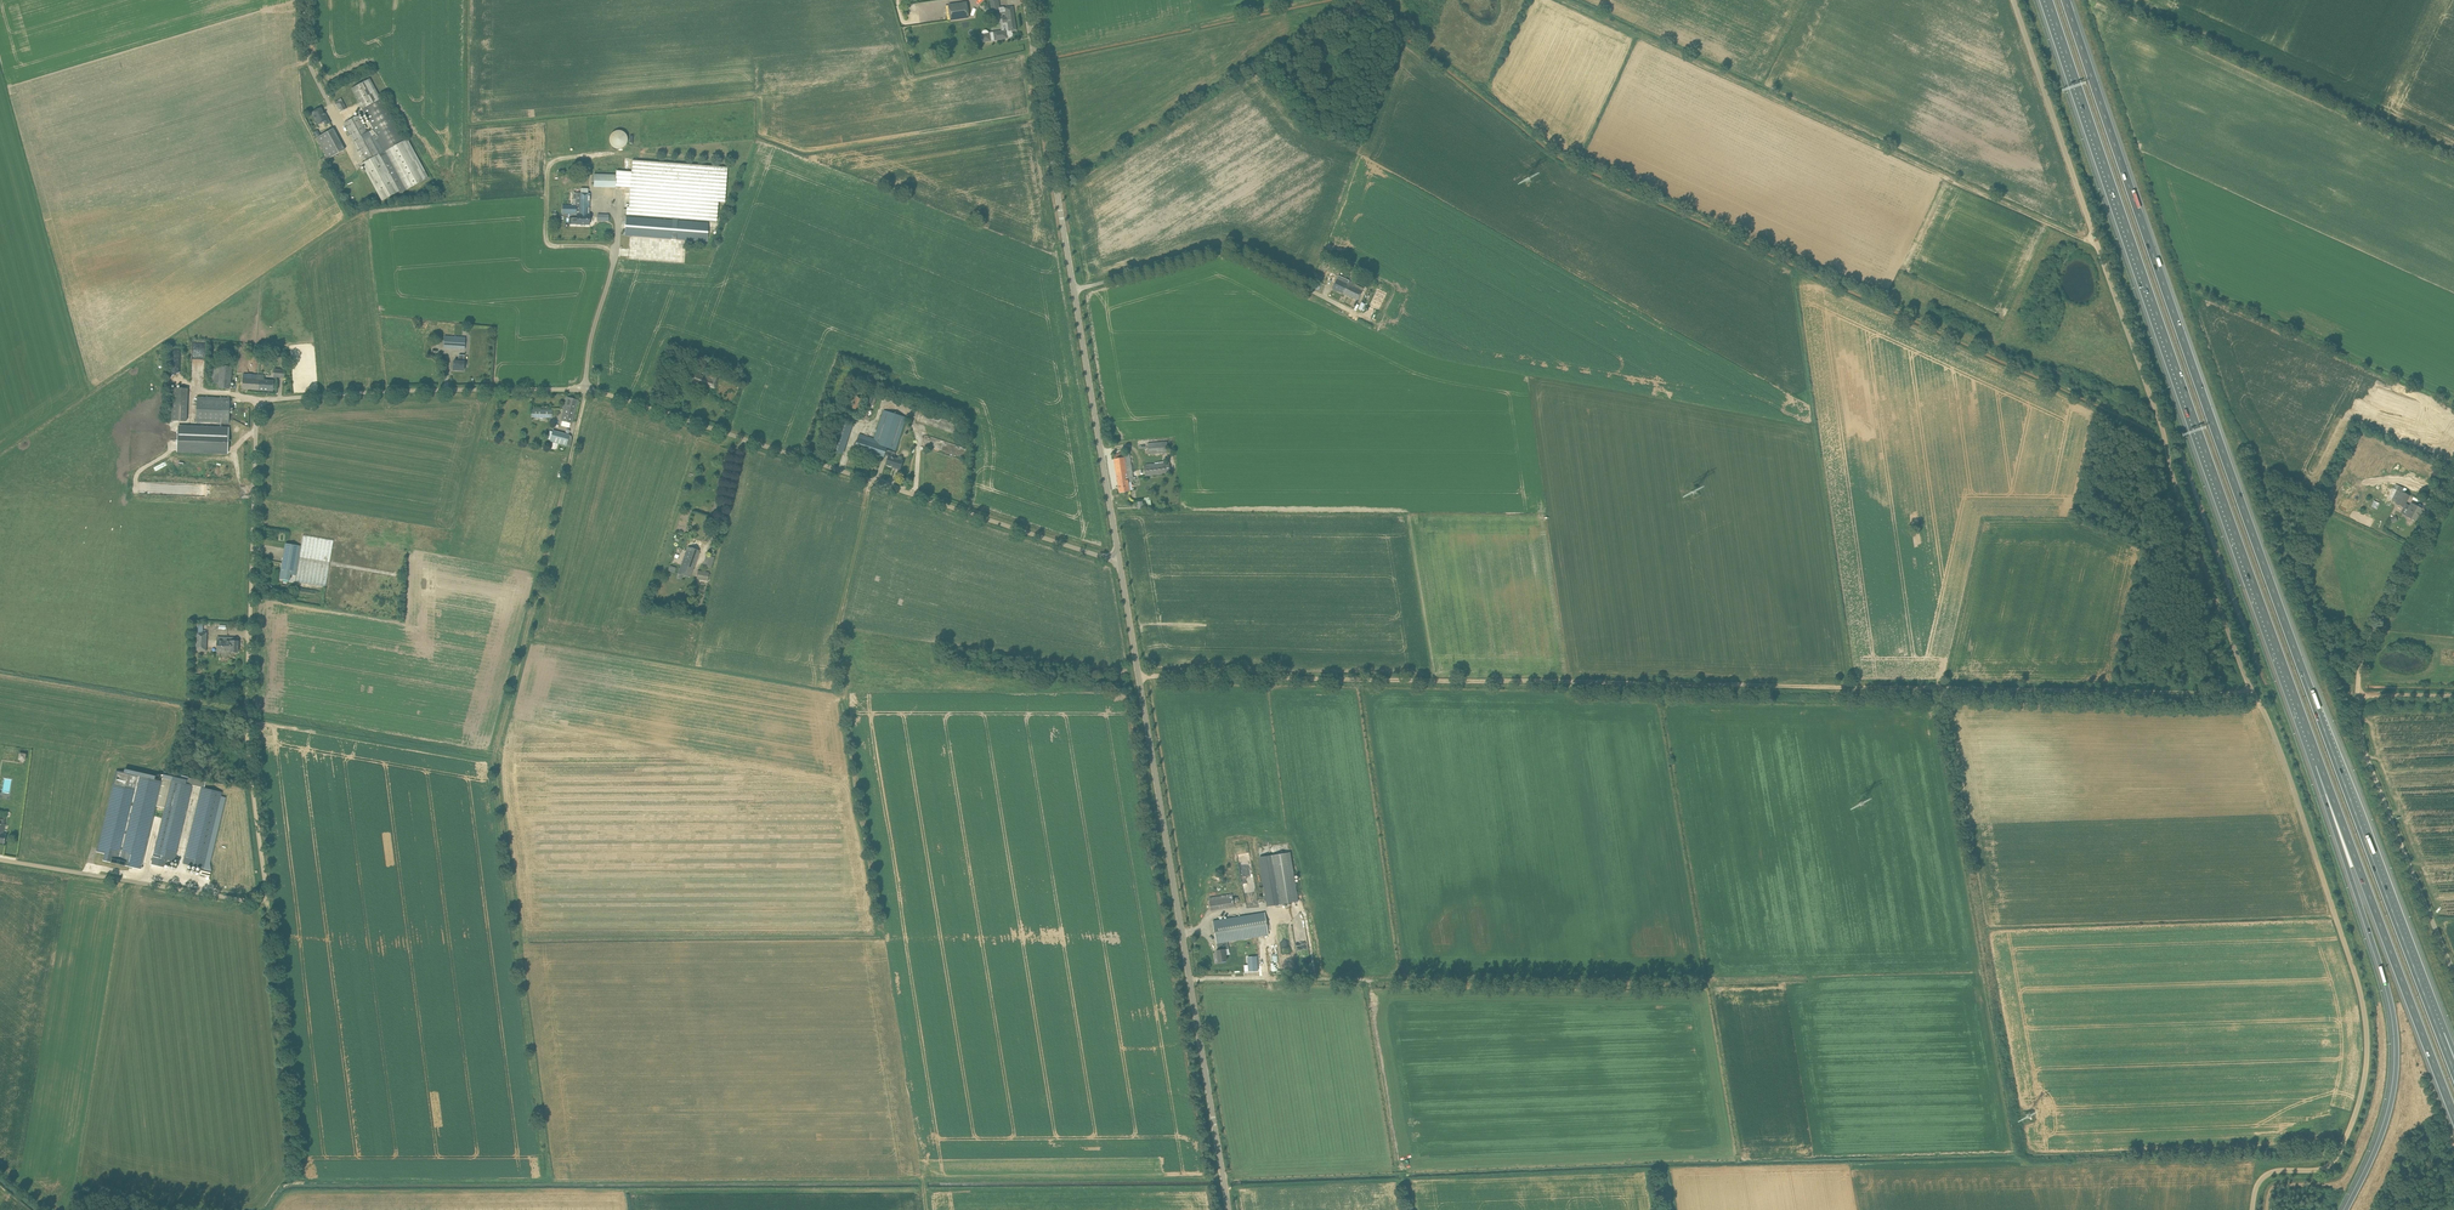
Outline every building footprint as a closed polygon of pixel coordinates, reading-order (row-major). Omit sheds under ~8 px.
[(1012,31),(1016,30),(1013,7),(1005,8),(1005,7),(1004,7),(999,7),(998,0),(991,0),(993,15),(1005,13),(1006,16),(1002,17),(1003,24),(1007,23),(1008,30),(989,33),(988,32),(988,31),(987,30),(986,30),(985,30),(983,31),(982,32),(982,34),(981,34),(982,43),(1008,39),(1008,37),(1009,37),(1010,37),(1011,37),(1012,37),(1012,36),(1013,35),(1013,34),(1013,33),(1012,33),(1012,32),(1012,31)] [(951,20),(969,17),(967,2),(949,5),(951,20)] [(346,122),(344,122),(346,126),(365,161),(362,163),(382,200),(400,191),(401,193),(407,189),(429,177),(408,138),(403,140),(381,99),(381,98),(370,78),(351,88),(362,109),(373,127),(369,129),(366,131),(365,129),(363,126),(358,115),(351,119),(346,122)] [(341,112),(346,109),(346,108),(342,101),(336,104),(341,112)] [(312,112),(319,125),(324,122),(326,125),(331,123),(325,112),(324,112),(321,107),(312,112)] [(328,159),(345,149),(333,128),(320,136),(317,130),(314,132),(317,137),(316,138),(328,159)] [(618,128),(607,137),(618,150),(629,141),(618,128)] [(727,167),(727,166),(632,158),(628,206),(626,205),(625,213),(717,220),(718,201),(725,201),(728,167),(727,167)] [(594,186),(603,186),(616,186),(616,174),(594,174),(594,186)] [(577,224),(589,225),(590,214),(589,214),(590,193),(588,193),(588,189),(581,189),(581,192),(576,192),(576,205),(563,205),(563,213),(576,213),(577,213),(577,218),(572,218),(571,224),(577,224)] [(625,235),(707,241),(709,223),(626,217),(625,235)] [(1320,266),(1315,279),(1323,282),(1328,269),(1320,266)] [(1332,288),(1332,289),(1342,293),(1343,294),(1349,281),(1338,276),(1335,283),(1332,288)] [(1364,291),(1355,287),(1356,284),(1349,281),(1343,294),(1347,295),(1359,301),(1364,291)] [(1378,289),(1370,304),(1379,308),(1386,293),(1378,289)] [(1362,302),(1359,309),(1367,313),(1369,307),(1365,304),(1362,302)] [(444,348),(465,349),(465,337),(444,336),(444,348)] [(453,370),(464,370),(465,355),(459,355),(459,361),(454,361),(453,370)] [(219,383),(218,387),(231,388),(232,366),(211,365),(209,382),(219,383)] [(705,385),(714,388),(719,376),(709,372),(708,375),(707,374),(706,376),(695,371),(691,381),(705,386),(705,385)] [(274,381),(265,380),(265,375),(243,374),(242,389),(273,391),(274,381)] [(168,421),(187,421),(189,389),(170,388),(168,421)] [(863,398),(857,396),(853,408),(859,410),(863,398)] [(196,421),(229,422),(230,398),(197,397),(196,421)] [(578,400),(567,397),(561,420),(562,421),(561,424),(562,426),(568,427),(569,426),(571,423),(572,423),(578,400)] [(552,409),(532,408),(531,417),(552,418),(552,409)] [(895,467),(895,468),(901,470),(903,461),(894,458),(907,417),(885,410),(875,439),(859,434),(855,448),(884,457),(885,455),(889,456),(886,464),(895,467)] [(829,449),(843,453),(852,425),(838,420),(829,449)] [(228,453),(229,428),(178,427),(177,451),(228,453)] [(570,434),(554,430),(551,442),(571,447),(573,440),(568,439),(570,434)] [(1148,443),(1148,454),(1168,452),(1167,442),(1148,443)] [(1113,451),(1120,492),(1135,490),(1133,481),(1134,481),(1136,481),(1135,477),(1133,477),(1129,452),(1122,453),(1121,452),(1120,452),(1120,449),(1113,451)] [(1143,465),(1145,476),(1170,473),(1169,463),(1143,465)] [(2409,497),(2402,493),(2403,490),(2399,488),(2392,502),(2396,504),(2403,508),(2409,497)] [(2408,517),(2415,521),(2422,508),(2414,504),(2408,517)] [(2370,526),(2372,521),(2359,516),(2357,520),(2370,526)] [(280,579),(295,581),(326,587),(334,540),(303,535),(301,546),(286,543),(280,579)] [(681,565),(677,578),(683,580),(685,575),(690,577),(700,550),(700,551),(702,544),(690,540),(686,551),(679,548),(674,562),(681,565)] [(703,565),(712,568),(715,557),(706,555),(703,565)] [(695,579),(707,580),(708,573),(696,571),(695,579)] [(193,633),(193,651),(207,651),(207,633),(193,633)] [(217,652),(238,652),(238,638),(217,637),(217,652)] [(103,860),(141,869),(162,781),(117,770),(97,852),(105,854),(103,860)] [(3,793),(10,793),(11,778),(3,778),(3,793)] [(152,864),(164,867),(166,859),(174,861),(192,785),(171,780),(152,864)] [(183,863),(204,868),(222,792),(202,787),(183,863)] [(1291,853),(1270,857),(1261,858),(1268,907),(1298,902),(1291,853)] [(1210,902),(1211,909),(1234,905),(1233,898),(1210,902)] [(1225,955),(1227,955),(1226,949),(1225,949),(1224,947),(1228,947),(1227,941),(1269,935),(1265,912),(1213,921),(1217,943),(1218,943),(1219,950),(1216,951),(1218,962),(1226,960),(1225,955)] [(1287,950),(1282,950),(1278,950),(1279,968),(1288,967),(1287,950)] [(1249,971),(1258,970),(1257,956),(1248,957),(1248,965),(1249,971)]
